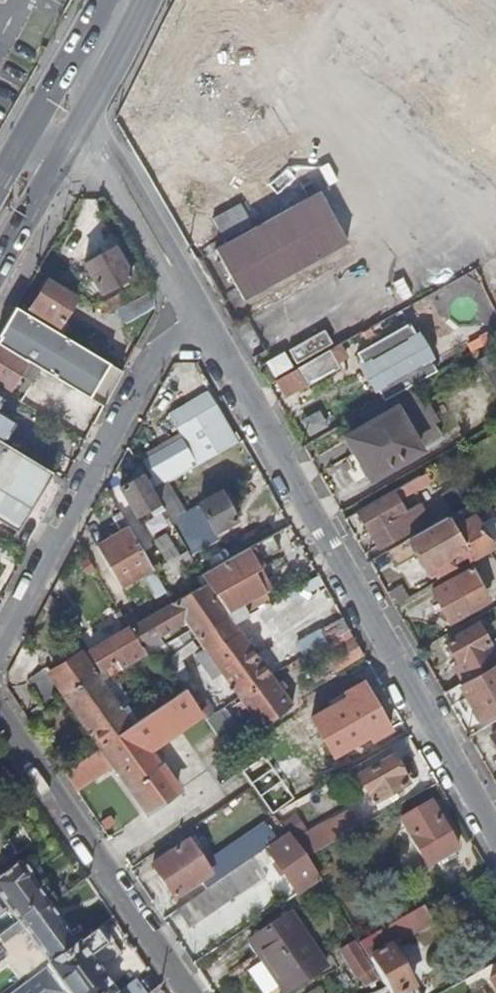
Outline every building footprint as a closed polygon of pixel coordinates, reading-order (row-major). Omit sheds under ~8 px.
[(280,300),(328,260),(348,288),(398,262),(372,195),(357,206),(345,185),(431,180),(427,215),(495,214),(495,34),(443,33),(415,52),(421,99),(400,96),(400,56),(367,33),(233,37),(161,93),(280,300)] [(113,247),(85,264),(102,292),(129,276),(113,247)] [(32,304),(61,322),(75,298),(46,279),(32,304)] [(118,309),(132,300),(127,290),(97,308),(108,315),(118,309)] [(138,309),(132,300),(118,309),(124,319),(138,309)] [(103,406),(122,371),(15,306),(0,330),(0,343),(29,360),(41,368),(103,406)] [(12,388),(29,360),(0,343),(0,381),(12,388)] [(329,351),(296,369),(305,387),(339,369),(329,351)] [(282,352),(266,360),(273,374),(289,366),(282,352)] [(37,407),(70,428),(84,404),(52,384),(37,407)] [(207,392),(182,406),(194,427),(200,424),(216,450),(234,440),(207,392)] [(346,438),(370,479),(418,450),(394,409),(346,438)] [(145,461),(154,477),(190,456),(181,439),(145,461)] [(17,530),(51,472),(0,440),(0,520),(17,530)] [(152,491),(142,475),(119,488),(136,518),(148,511),(152,518),(164,512),(152,491)] [(409,482),(359,511),(379,548),(427,518),(417,501),(405,510),(396,496),(411,486),(409,482)] [(181,513),(165,483),(152,491),(164,512),(169,521),(181,513)] [(214,533),(236,519),(222,493),(199,505),(214,533)] [(445,519),(386,553),(395,569),(412,559),(418,569),(423,566),(429,576),(429,577),(466,555),(470,563),(493,550),(474,516),(451,529),(445,519)] [(119,587),(152,568),(128,528),(96,548),(119,587)] [(167,535),(154,542),(166,562),(178,555),(167,535)] [(206,583),(228,615),(265,590),(242,551),(216,566),(220,574),(213,579),(208,570),(200,574),(206,583)] [(423,566),(418,569),(424,579),(429,576),(423,566)] [(449,624),(469,614),(462,601),(481,590),(470,570),(431,589),(449,624)] [(190,631),(196,639),(228,615),(206,583),(172,603),(183,622),(190,631)] [(172,603),(129,628),(140,647),(183,622),(172,603)] [(196,639),(238,698),(271,674),(235,625),(228,615),(196,639)] [(304,656),(343,634),(350,630),(342,616),(297,643),(304,656)] [(495,663),(495,658),(477,624),(446,641),(459,664),(454,667),(463,682),(495,663)] [(89,653),(100,672),(104,669),(140,647),(129,628),(89,653)] [(337,669),(363,653),(350,630),(343,634),(346,640),(326,651),(337,669)] [(64,696),(95,675),(100,672),(89,653),(83,656),(81,655),(50,674),(46,668),(27,682),(42,704),(61,691),(64,696)] [(459,684),(479,721),(495,712),(495,663),(463,682),(459,684)] [(271,674),(238,698),(260,729),(291,705),(280,689),(275,682),(271,674)] [(57,763),(63,772),(75,763),(131,726),(95,675),(64,696),(94,738),(57,763)] [(275,682),(280,689),(284,686),(279,679),(275,682)] [(363,682),(345,693),(346,697),(312,718),(333,757),(369,736),(372,740),(389,731),(363,682)] [(131,726),(149,751),(202,715),(198,708),(185,689),(131,726)] [(198,708),(202,715),(207,721),(216,715),(207,702),(198,708)] [(207,721),(218,737),(230,729),(219,712),(216,715),(207,721)] [(75,763),(87,782),(113,764),(146,811),(177,789),(149,751),(131,726),(75,763)] [(358,775),(373,802),(406,782),(392,756),(358,775)] [(407,824),(413,835),(440,820),(434,809),(407,824)] [(295,847),(305,861),(360,829),(352,814),(295,847)] [(440,820),(413,835),(408,838),(426,869),(457,851),(440,820)] [(254,857),(267,849),(257,835),(234,851),(243,865),(254,857)] [(268,848),(296,895),(319,879),(305,861),(295,847),(287,835),(268,848)] [(152,868),(174,901),(210,876),(188,843),(152,868)] [(243,865),(177,911),(190,928),(267,876),(254,857),(243,865)] [(18,922),(45,901),(30,880),(31,876),(22,863),(17,863),(0,877),(0,898),(18,922)] [(18,922),(49,964),(77,943),(49,907),(45,901),(18,922)] [(385,987),(389,992),(411,992),(410,990),(413,987),(391,949),(385,953),(380,946),(398,935),(402,942),(433,923),(424,906),(359,944),(385,987)] [(288,915),(248,942),(283,992),(288,992),(323,968),(288,915)] [(98,968),(120,954),(100,926),(77,943),(49,964),(47,966),(66,992),(146,992),(135,978),(115,991),(98,968)] [(376,980),(355,944),(340,953),(358,979),(359,978),(365,987),(376,980)]
